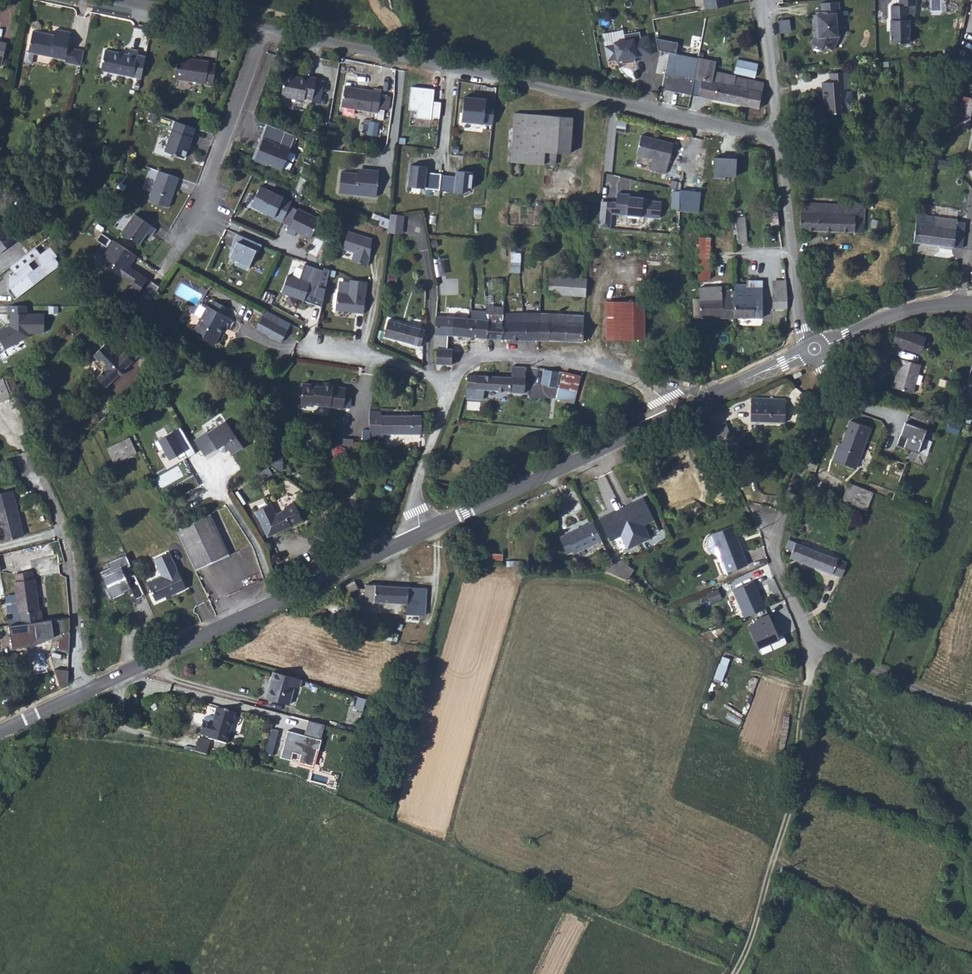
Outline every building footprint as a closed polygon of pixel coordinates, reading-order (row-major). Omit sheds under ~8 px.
[(701,8),(724,4),(724,0),(700,0),(701,8)] [(894,44),(911,43),(910,23),(909,23),(908,4),(915,4),(914,0),(898,0),(898,4),(894,7),(895,22),(893,22),(894,44)] [(818,13),(819,17),(820,38),(817,38),(814,45),(825,50),(827,48),(835,51),(839,41),(840,39),(839,12),(841,12),(840,3),(823,4),(824,14),(818,13)] [(80,61),(83,45),(66,42),(69,28),(52,24),(51,30),(31,26),(27,47),(24,47),(22,57),(30,59),(32,48),(65,55),(64,58),(80,61)] [(623,59),(624,63),(635,61),(634,57),(652,54),(648,35),(641,37),(640,31),(624,34),(625,40),(615,42),(616,44),(607,46),(610,60),(618,58),(619,60),(623,59)] [(658,37),(656,47),(675,51),(677,40),(658,37)] [(126,53),(105,48),(100,70),(131,78),(136,56),(138,50),(127,48),(126,53)] [(658,86),(741,105),(745,87),(739,86),(741,77),(710,70),(712,60),(666,50),(658,86)] [(145,58),(136,56),(131,78),(140,80),(145,58)] [(208,62),(179,57),(175,79),(206,84),(206,86),(214,87),(217,66),(208,65),(208,62)] [(756,75),(758,61),(736,58),(734,72),(756,75)] [(857,109),(855,91),(848,92),(847,89),(847,82),(854,81),(853,72),(839,73),(840,83),(833,83),(825,84),(827,100),(827,102),(829,116),(850,113),(850,110),(857,109)] [(311,80),(289,76),(284,97),(306,102),(307,99),(316,101),(321,79),(312,77),(311,80)] [(753,107),(757,89),(759,81),(741,77),(739,86),(745,87),(741,105),(753,107)] [(847,82),(847,89),(855,89),(854,81),(847,82)] [(432,98),(432,85),(409,84),(408,107),(416,108),(416,115),(431,115),(431,114),(439,114),(440,98),(432,98)] [(376,93),(348,89),(346,109),(382,114),(382,110),(384,97),(385,91),(377,90),(376,93)] [(461,119),(492,122),(493,101),(484,100),(485,96),(477,96),(477,97),(471,97),(471,95),(463,95),(461,119)] [(395,99),(384,97),(382,110),(393,111),(395,99)] [(956,97),(950,129),(971,133),(971,128),(971,100),(956,97)] [(161,118),(155,116),(152,123),(159,125),(161,118)] [(554,121),(520,117),(515,166),(558,171),(560,157),(550,156),(554,121)] [(360,131),(377,135),(379,122),(363,118),(360,131)] [(576,123),(554,121),(550,156),(560,157),(573,159),(576,123)] [(286,166),(299,131),(288,127),(283,141),(265,135),(262,144),(263,144),(259,156),(271,160),(272,161),(286,166)] [(176,133),(169,155),(188,161),(193,149),(194,149),(197,140),(176,133)] [(671,146),(639,139),(634,159),(650,163),(648,172),(663,176),(671,146)] [(737,155),(714,156),(714,177),(737,176),(737,155)] [(152,190),(156,169),(150,167),(146,188),(152,190)] [(442,192),(443,176),(432,175),(432,178),(427,178),(428,169),(411,169),(410,191),(442,192)] [(457,178),(443,176),(442,192),(462,194),(472,188),(473,172),(457,171),(457,178)] [(358,179),(342,176),(337,196),(373,205),(379,179),(359,175),(358,179)] [(171,213),(184,184),(165,176),(152,204),(171,213)] [(275,221),(282,224),(292,203),(261,188),(251,208),(276,220),(275,221)] [(681,188),(671,191),(669,210),(698,213),(700,191),(681,188)] [(616,202),(600,200),(598,227),(611,228),(612,214),(660,218),(662,200),(643,199),(643,194),(616,192),(616,202)] [(803,206),(803,232),(803,233),(866,235),(866,218),(857,218),(857,206),(853,206),(841,205),(841,207),(803,206)] [(737,210),(736,241),(745,241),(746,210),(737,210)] [(298,211),(287,234),(294,238),(296,233),(311,240),(320,222),(298,211)] [(403,212),(389,211),(388,221),(402,222),(403,212)] [(920,217),(917,245),(966,251),(968,234),(960,233),(961,222),(928,218),(920,217)] [(155,240),(159,233),(138,220),(126,239),(143,249),(151,238),(155,240)] [(402,222),(388,221),(388,229),(401,230),(402,222)] [(886,224),(874,223),(873,231),(885,233),(886,224)] [(15,240),(0,224),(0,253),(15,240)] [(366,268),(368,260),(374,241),(348,233),(342,251),(353,254),(351,263),(366,268)] [(698,235),(697,278),(710,278),(711,235),(698,235)] [(258,254),(261,247),(237,236),(231,250),(234,252),(230,260),(237,263),(235,267),(247,272),(256,253),(258,254)] [(132,269),(139,259),(117,242),(106,258),(116,265),(115,266),(116,273),(134,287),(130,292),(137,298),(149,282),(132,269)] [(36,249),(11,269),(15,274),(9,279),(15,286),(11,289),(18,299),(59,268),(59,264),(56,259),(58,257),(51,248),(41,256),(36,249)] [(520,271),(521,251),(511,250),(510,271),(520,271)] [(299,276),(303,262),(294,259),(289,273),(299,276)] [(317,295),(324,270),(321,269),(305,264),(301,279),(289,275),(283,293),(306,300),(308,292),(317,295)] [(15,286),(9,279),(7,289),(16,301),(18,299),(11,289),(15,286)] [(588,282),(577,281),(551,279),(550,296),(587,299),(588,282)] [(335,313),(364,316),(367,284),(349,282),(348,297),(337,296),(335,313)] [(734,313),(734,319),(764,319),(763,289),(753,289),(753,292),(747,292),(747,286),(734,287),(734,293),(734,313)] [(695,320),(734,319),(734,313),(734,293),(723,293),(723,288),(701,289),(701,300),(695,300),(695,320)] [(773,310),(787,309),(787,295),(773,296),(773,310)] [(0,329),(0,341),(4,349),(30,335),(29,333),(45,332),(44,312),(28,311),(28,303),(8,305),(8,325),(0,329)] [(609,305),(608,342),(624,342),(626,305),(609,304),(609,305)] [(220,305),(216,312),(227,318),(231,312),(220,305)] [(626,305),(624,342),(640,343),(641,306),(626,305)] [(227,318),(216,312),(211,309),(197,331),(203,335),(206,342),(216,347),(223,336),(223,333),(225,329),(230,332),(235,323),(227,318)] [(474,313),(473,321),(488,322),(489,314),(474,313)] [(503,341),(505,316),(505,314),(489,313),(489,314),(488,322),(491,322),(489,339),(489,340),(503,341)] [(505,316),(503,341),(520,342),(521,326),(524,326),(524,316),(505,316)] [(521,326),(520,342),(541,343),(541,316),(524,316),(524,326),(521,326)] [(541,316),(541,343),(550,343),(551,316),(541,316)] [(551,316),(550,343),(584,343),(584,317),(551,316)] [(472,339),(473,321),(436,319),(435,334),(435,343),(438,343),(437,366),(453,367),(454,350),(448,350),(448,337),(472,339)] [(491,322),(488,322),(473,321),(472,339),(489,340),(489,339),(491,322)] [(385,339),(405,344),(409,327),(404,326),(389,322),(388,324),(385,339)] [(282,334),(269,326),(263,337),(287,351),(297,332),(286,326),(282,334)] [(422,348),(426,331),(410,328),(409,327),(405,344),(422,348)] [(930,336),(903,327),(897,344),(925,353),(930,336)] [(108,370),(106,373),(109,376),(101,384),(109,393),(135,367),(126,357),(121,361),(108,349),(95,362),(101,368),(103,365),(108,370)] [(906,358),(897,386),(915,392),(924,364),(906,358)] [(102,377),(106,373),(108,370),(103,365),(101,368),(97,371),(102,377)] [(546,372),(543,385),(558,387),(560,374),(549,372),(546,372)] [(479,377),(470,376),(469,390),(478,390),(479,377)] [(478,390),(469,390),(468,392),(468,401),(485,402),(486,391),(519,393),(519,386),(513,386),(514,379),(479,377),(478,390)] [(6,384),(0,385),(0,411),(12,408),(6,384)] [(319,386),(307,384),(304,406),(316,407),(316,405),(347,409),(349,390),(336,388),(337,385),(327,384),(326,388),(319,387),(319,386)] [(788,399),(755,398),(755,423),(788,424),(788,399)] [(935,418),(919,411),(916,418),(913,417),(910,425),(909,424),(900,447),(921,455),(930,433),(933,425),(932,425),(935,418)] [(841,445),(837,457),(860,466),(876,425),(855,417),(844,446),(841,445)] [(372,418),(372,436),(422,436),(422,418),(413,418),(372,418)] [(727,425),(720,428),(731,452),(738,449),(727,425)] [(244,452),(227,426),(210,437),(209,436),(196,445),(206,460),(218,452),(219,454),(227,449),(233,459),(244,452)] [(155,442),(159,450),(164,447),(170,458),(178,454),(180,457),(187,453),(188,456),(195,452),(181,427),(155,442)] [(731,452),(720,428),(712,432),(723,456),(731,452)] [(120,469),(141,460),(133,444),(128,447),(129,450),(114,457),(120,469)] [(129,450),(128,447),(113,454),(114,457),(129,450)] [(282,452),(271,453),(273,467),(284,466),(282,452)] [(673,510),(707,493),(698,474),(663,491),(673,510)] [(873,491),(875,486),(855,478),(847,498),(867,506),(873,491)] [(0,492),(0,528),(3,540),(25,535),(14,489),(0,492)] [(640,505),(629,511),(645,545),(656,540),(650,527),(661,522),(651,499),(640,504),(640,505)] [(266,516),(266,517),(267,534),(292,532),(300,532),(298,509),(284,510),(285,516),(281,516),(281,515),(266,516)] [(627,537),(633,551),(645,545),(629,511),(617,516),(617,515),(606,519),(616,542),(627,537)] [(190,544),(205,574),(237,558),(216,517),(184,534),(190,544)] [(608,543),(599,524),(567,540),(575,556),(583,552),(584,555),(608,543)] [(724,565),(729,576),(753,564),(735,527),(714,537),(726,563),(724,565)] [(841,556),(792,539),(787,554),(836,572),(841,556)] [(29,557),(53,555),(52,543),(28,544),(29,557)] [(101,571),(114,597),(131,588),(136,598),(145,594),(135,573),(129,576),(124,567),(131,563),(126,552),(109,560),(111,566),(101,571)] [(169,577),(154,584),(162,601),(176,594),(177,597),(194,588),(177,553),(161,561),(169,577)] [(639,571),(625,564),(609,571),(633,584),(639,571)] [(19,615),(21,624),(42,620),(40,610),(38,610),(32,579),(30,580),(29,572),(13,576),(14,583),(12,583),(18,615),(19,615)] [(772,608),(760,582),(739,591),(751,618),(766,611),(772,608)] [(356,593),(351,583),(340,589),(344,598),(356,593)] [(434,587),(364,584),(364,601),(415,603),(415,614),(433,615),(434,587)] [(711,601),(720,597),(716,590),(708,594),(711,601)] [(779,640),(766,611),(751,618),(753,622),(745,625),(756,650),(779,640)] [(71,628),(69,615),(42,620),(21,624),(8,627),(12,649),(32,645),(29,632),(42,630),(44,640),(71,628)] [(42,630),(29,632),(32,645),(44,643),(44,640),(42,630)] [(714,677),(721,680),(730,658),(723,655),(714,677)] [(294,690),(296,680),(269,672),(261,701),(284,708),(289,691),(289,689),(294,690)] [(224,723),(206,716),(200,733),(190,729),(185,742),(195,746),(195,747),(213,754),(224,723)] [(326,723),(309,719),(307,728),(314,730),(313,735),(289,729),(281,756),(292,759),(294,751),(302,753),(300,761),(314,764),(318,748),(320,748),(323,738),(322,738),(326,723)] [(283,735),(269,733),(267,753),(281,755),(283,735)]
